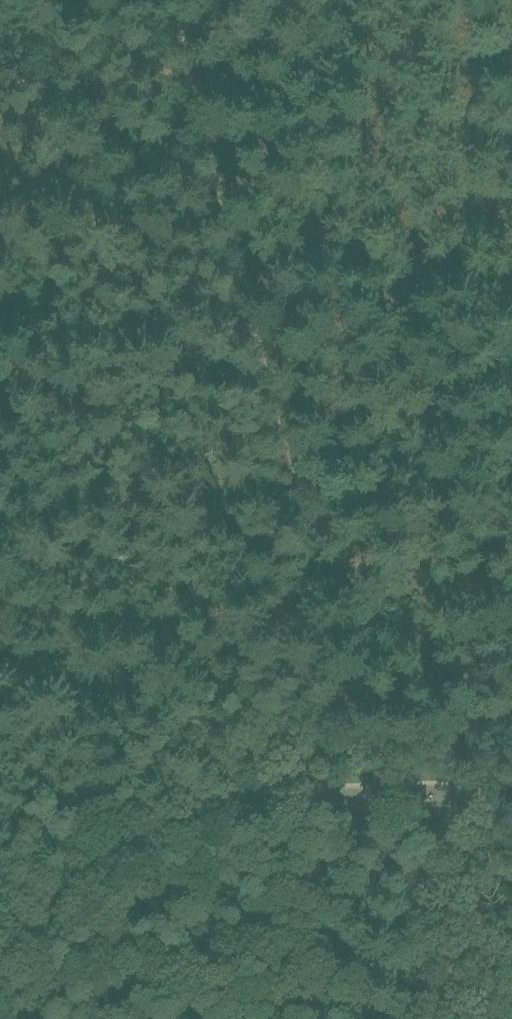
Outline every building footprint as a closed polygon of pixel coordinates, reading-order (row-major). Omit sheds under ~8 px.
[(207,868),(223,863),(221,854),(205,859),(207,868)]
